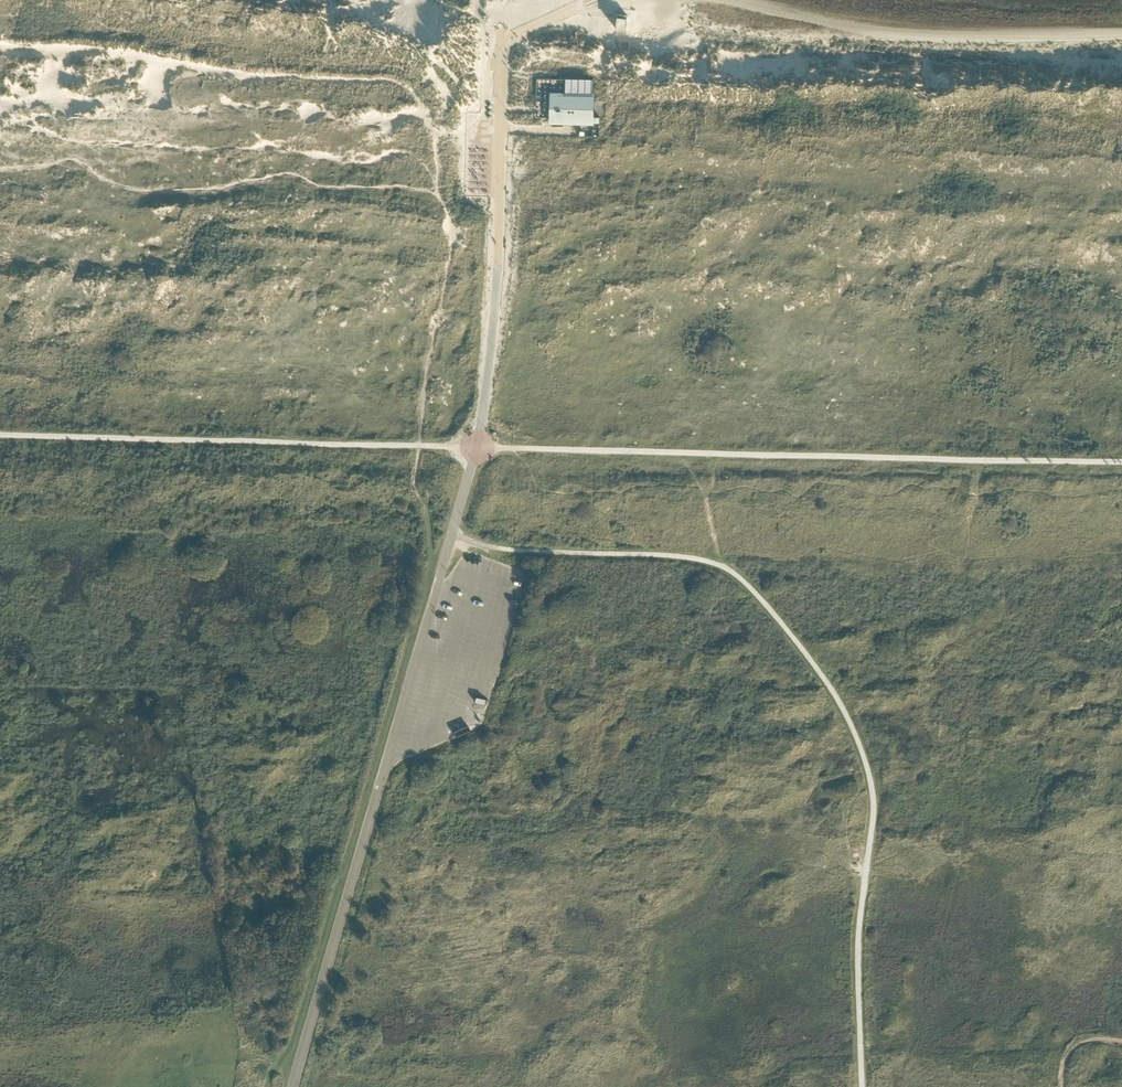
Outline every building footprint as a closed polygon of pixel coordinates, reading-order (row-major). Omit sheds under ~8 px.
[(551,119),(551,122),(592,123),(592,116),(592,95),(552,94),(551,119)]
